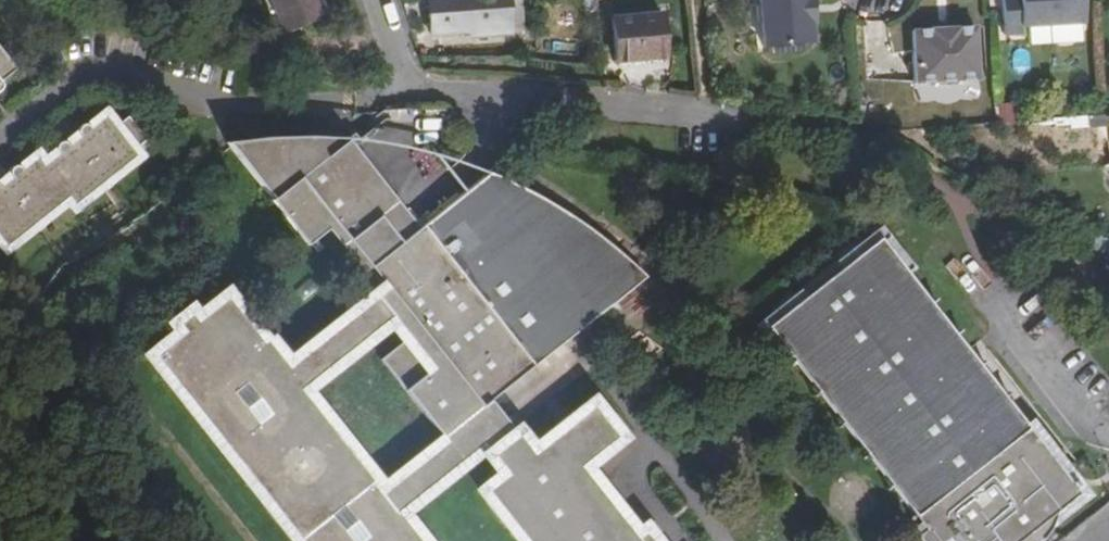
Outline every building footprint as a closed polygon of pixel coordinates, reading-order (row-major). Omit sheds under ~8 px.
[(320,0),(272,0),(284,31),(326,16),(320,0)] [(432,31),(471,28),(472,35),(512,31),(509,0),(469,0),(470,12),(451,14),(450,0),(428,0),(432,31)] [(451,14),(470,12),(469,0),(450,0),(451,14)] [(763,47),(813,42),(811,21),(813,21),(811,0),(759,0),(763,47)] [(1003,32),(1022,31),(1021,24),(1078,21),(1077,0),(1001,0),(1003,32)] [(612,17),(615,56),(664,51),(660,13),(612,17)] [(934,29),(913,32),(915,84),(932,82),(938,84),(954,82),(958,79),(976,76),(974,24),(953,27),(949,32),(939,34),(934,29)] [(15,67),(0,48),(0,80),(15,67)] [(664,51),(615,56),(616,63),(665,59),(664,51)] [(995,122),(1014,123),(1014,102),(996,102),(995,122)] [(13,179),(16,183),(6,191),(3,187),(0,184),(0,239),(2,241),(16,229),(21,234),(54,207),(49,201),(63,190),(71,199),(84,189),(89,193),(122,166),(118,161),(147,138),(128,115),(115,125),(104,112),(89,124),(86,121),(83,121),(80,121),(78,123),(77,127),(78,130),(81,135),(84,139),(72,149),(69,146),(64,140),(59,139),(55,139),(53,142),(52,145),(52,147),(55,150),(42,162),(35,154),(9,175),(13,179)] [(257,188),(297,152),(319,134),(306,133),(265,134),(219,143),(257,188)] [(338,238),(386,298),(371,310),(303,365),(294,373),(266,338),(262,342),(225,296),(194,320),(189,313),(178,321),(184,328),(151,354),(188,401),(195,396),(229,439),(222,444),(299,540),(420,540),(396,512),(481,444),(529,504),(559,540),(640,540),(579,466),(617,436),(591,404),(531,452),(490,400),(640,280),(604,248),(566,220),(525,197),(483,176),(420,227),(402,242),(379,215),(398,200),(347,137),(319,134),(297,152),(257,188),(309,244),(329,228),(338,238)] [(81,135),(69,146),(72,149),(84,139),(81,135)] [(604,248),(640,280),(645,276),(607,241),(564,211),(527,191),(489,172),(483,176),(525,197),(566,220),(604,248)] [(13,179),(3,187),(6,191),(16,183),(13,179)] [(402,242),(420,227),(398,200),(379,215),(402,242)] [(1049,536),(1052,531),(1054,526),(1056,521),(1058,516),(1081,498),(881,238),(768,327),(924,532),(917,537),(919,540),(1025,540),(1038,532),(1049,536)] [(195,396),(188,401),(222,444),(229,439),(195,396)] [(529,504),(508,521),(524,540),(559,540),(529,504)] [(1045,540),(1049,536),(1038,532),(1025,540),(1044,540),(1045,540)]
